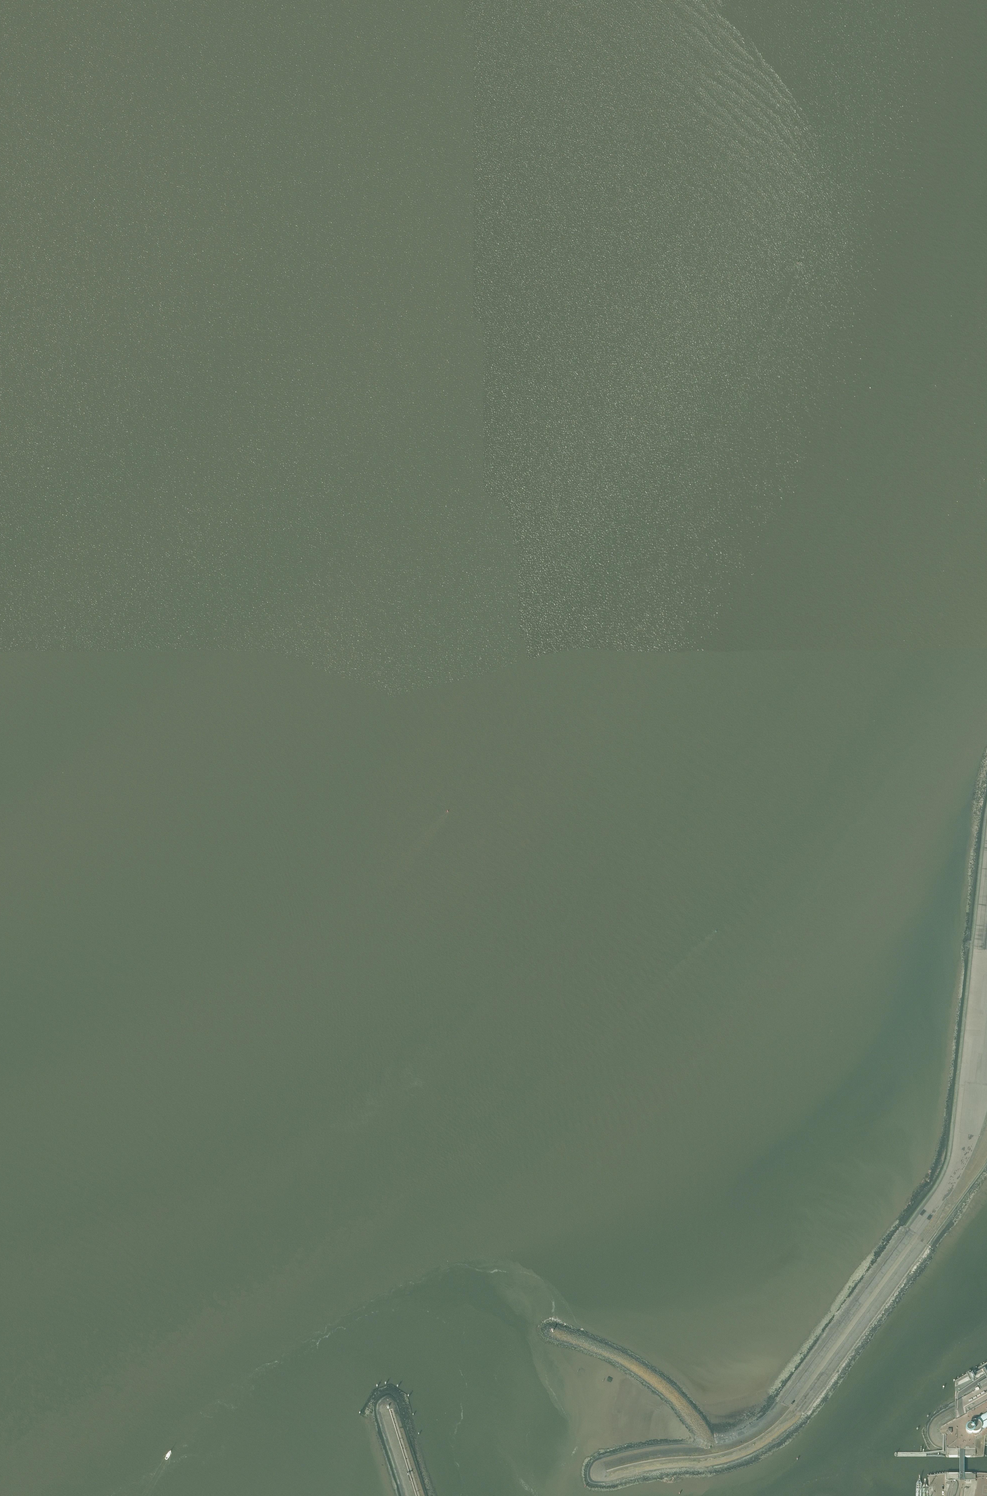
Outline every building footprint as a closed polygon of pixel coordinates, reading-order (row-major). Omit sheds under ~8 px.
[(972,1432),(973,1432),(974,1433),(975,1433),(976,1433),(977,1433),(978,1433),(979,1432),(980,1432),(980,1431),(981,1431),(981,1430),(981,1429),(982,1428),(983,1428),(984,1429),(986,1427),(986,1415),(977,1421),(977,1420),(976,1420),(975,1420),(974,1421),(973,1421),(972,1421),(972,1422),(971,1422),(971,1423),(970,1423),(970,1424),(970,1425),(969,1425),(969,1426),(969,1427),(968,1427),(968,1428),(967,1428),(967,1429),(967,1430),(967,1431),(968,1431),(968,1432),(969,1432),(969,1433),(970,1433),(971,1433),(972,1433),(972,1432)]
